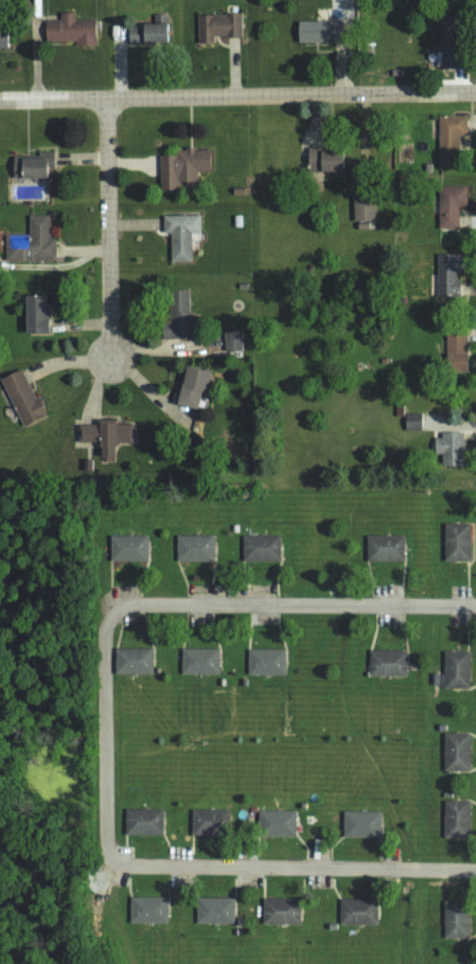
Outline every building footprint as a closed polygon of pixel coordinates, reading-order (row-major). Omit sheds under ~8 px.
[(74,19),(74,12),(59,13),(59,20),(46,20),(46,43),(95,43),(95,19),(74,19)] [(196,42),(213,43),(213,37),(240,38),(241,14),(197,14),(196,42)] [(457,68),(455,15),(439,16),(441,68),(457,68)] [(296,21),(296,42),(340,41),(339,20),(296,21)] [(128,24),(127,44),(162,44),(162,25),(128,24)] [(209,149),(174,150),(174,156),(159,156),(159,190),(176,190),(176,182),(196,182),(196,172),(209,171),(209,149)] [(306,149),(306,171),(341,172),(342,150),(306,149)] [(12,179),(48,178),(47,167),(54,167),(54,153),(12,154),(12,179)] [(438,229),(458,229),(459,206),(466,206),(467,187),(439,186),(438,229)] [(353,221),(374,220),(373,196),(352,197),(353,221)] [(5,261),(55,260),(55,239),(49,239),(49,215),(28,215),(28,234),(5,234),(5,261)] [(170,262),(191,262),(191,234),(199,233),(199,215),(162,216),(163,233),(169,233),(170,262)] [(437,297),(459,296),(459,272),(464,271),(463,254),(436,254),(437,297)] [(188,310),(187,288),(168,288),(169,320),(160,320),(160,338),(192,337),(191,310),(188,310)] [(24,332),(48,331),(47,303),(43,303),(43,293),(23,294),(24,332)] [(467,328),(444,328),(443,370),(466,371),(467,328)] [(242,329),(224,329),(224,351),(242,351),(242,329)] [(209,370),(183,364),(175,403),(195,407),(199,391),(204,392),(209,370)] [(37,395),(34,396),(20,368),(0,377),(0,378),(22,425),(46,413),(37,395)] [(405,430),(423,430),(422,412),(405,413),(405,430)] [(78,440),(99,441),(99,455),(114,456),(114,442),(132,442),(132,423),(114,423),(114,418),(97,418),(97,423),(78,423),(78,440)] [(463,431),(433,431),(433,453),(441,453),(442,465),(463,465),(463,431)] [(444,560),(470,560),(469,522),(444,522),(444,560)] [(147,534),(109,535),(110,561),(148,560),(147,534)] [(213,534),(176,535),(176,560),(214,560),(213,534)] [(280,535),(241,534),(241,560),(279,561),(280,535)] [(403,534),(366,535),(366,561),(404,560),(403,534)] [(152,648),(114,648),(114,673),(152,673),(152,648)] [(218,649),(181,648),(180,673),(218,674),(218,649)] [(246,674),(284,675),(284,649),(247,648),(246,674)] [(405,675),(406,650),(368,649),(367,675),(405,675)] [(432,673),(431,687),(469,687),(469,651),(444,650),(443,673),(432,673)] [(443,771),(469,771),(468,732),(443,733),(443,771)] [(468,800),(443,800),(444,837),(469,837),(468,800)] [(124,835),(162,834),(162,809),(124,809),(124,835)] [(190,834),(226,835),(226,810),(191,809),(190,834)] [(294,836),(295,810),(258,810),(258,835),(294,836)] [(380,812),(342,810),(341,836),(379,837),(380,812)] [(167,897),(129,896),(128,922),(166,923),(167,897)] [(233,897),(195,897),(195,923),(233,923),(233,897)] [(299,923),(299,897),(261,898),(261,924),(299,923)] [(376,924),(376,898),(339,898),(339,924),(376,924)] [(468,938),(469,900),(443,900),(443,938),(468,938)]
